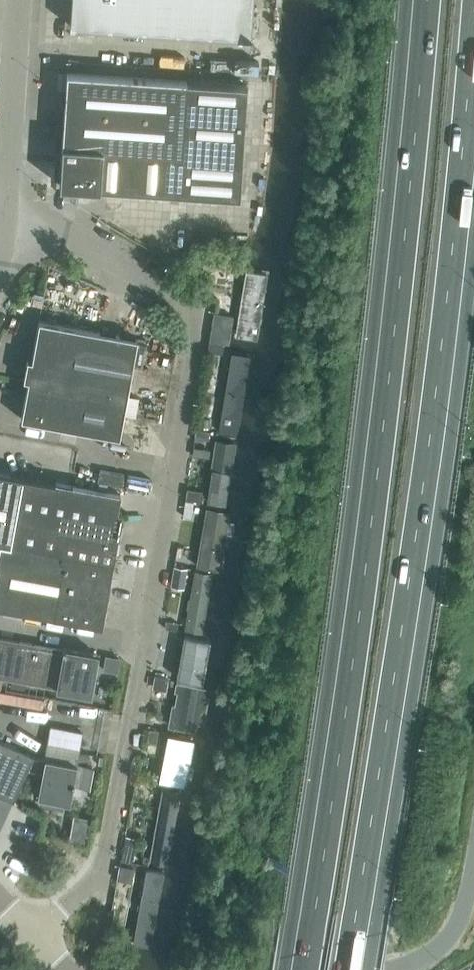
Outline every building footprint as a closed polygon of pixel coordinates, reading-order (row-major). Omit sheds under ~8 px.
[(70,24),(70,25),(251,37),(253,0),(71,0),(70,24)] [(66,88),(62,144),(61,155),(56,155),(56,163),(61,163),(59,185),(240,197),(247,84),(187,80),(67,72),(66,88)] [(255,340),(267,275),(245,271),(233,336),(255,340)] [(197,277),(194,288),(203,290),(206,279),(197,277)] [(39,320),(28,379),(86,390),(79,429),(119,437),(137,338),(39,320)] [(209,340),(207,352),(222,354),(224,342),(209,340)] [(242,434),(256,359),(234,355),(220,430),(242,434)] [(21,419),(79,429),(86,390),(28,379),(21,419)] [(228,507),(237,443),(217,440),(208,505),(228,507)] [(11,545),(23,476),(0,472),(0,543),(11,545)] [(111,581),(115,553),(118,539),(122,512),(118,511),(120,494),(23,476),(11,545),(0,543),(0,608),(4,608),(102,626),(107,600),(109,589),(111,581)] [(198,502),(200,492),(186,490),(185,500),(198,502)] [(220,572),(230,514),(209,511),(200,569),(220,572)] [(204,634),(215,578),(194,574),(183,630),(204,634)] [(178,622),(166,621),(164,629),(176,631),(178,622)] [(90,694),(96,654),(0,637),(0,678),(90,694)] [(203,687),(211,643),(183,638),(175,683),(203,687)] [(106,656),(103,670),(117,672),(120,659),(106,656)] [(200,734),(207,691),(172,685),(164,728),(200,734)] [(77,764),(77,763),(79,752),(82,732),(50,726),(45,758),(77,764)] [(182,785),(191,738),(161,733),(152,779),(182,785)] [(13,801),(28,769),(42,771),(37,796),(69,802),(73,784),(89,786),(92,767),(77,764),(45,758),(44,758),(34,756),(0,741),(0,796),(13,801)] [(87,765),(89,754),(79,752),(77,763),(87,765)] [(168,867),(182,792),(159,787),(146,863),(168,867)] [(152,951),(165,876),(143,872),(129,947),(152,951)]
